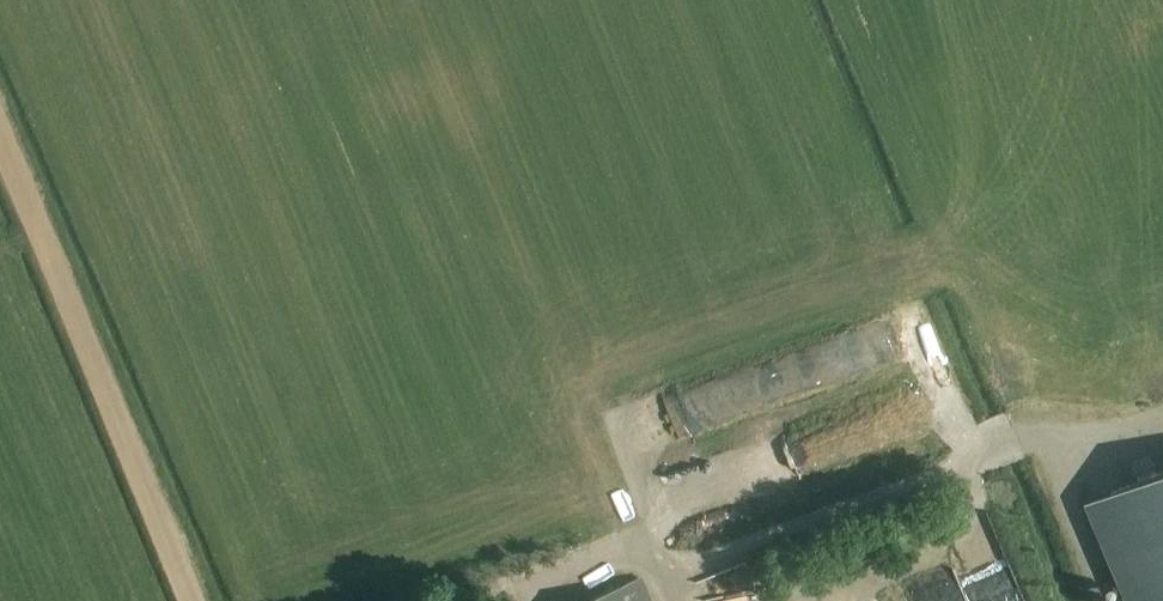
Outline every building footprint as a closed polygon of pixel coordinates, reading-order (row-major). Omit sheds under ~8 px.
[(825,478),(809,430),(775,442),(792,490),(825,478)] [(1089,503),(1131,600),(1162,600),(1162,472),(1089,503)] [(705,600),(740,600),(759,593),(747,566),(699,587),(705,600)] [(639,579),(589,600),(648,600),(639,579)]
